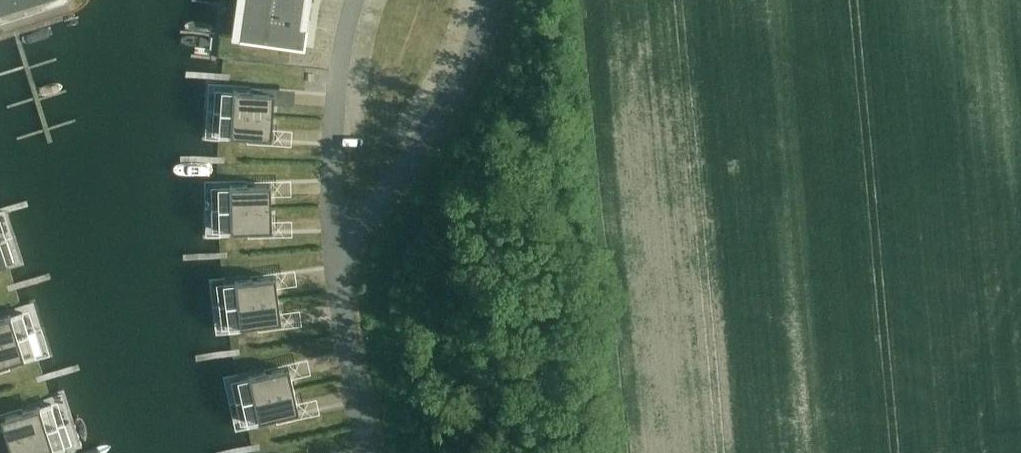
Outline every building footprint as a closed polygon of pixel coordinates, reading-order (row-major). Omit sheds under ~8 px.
[(231,34),(266,39),(266,38),(286,41),(288,30),(289,29),(288,29),(292,13),(296,14),(298,7),(298,8),(300,0),(298,0),(239,0),(234,19),(231,34)] [(222,90),(220,112),(272,115),(274,92),(233,90),(233,91),(222,90)] [(220,112),(219,134),(230,135),(271,138),(272,115),(220,112)] [(229,186),(218,187),(219,209),(271,207),(270,184),(229,186)] [(271,207),(219,209),(219,231),(230,230),(230,231),(271,230),(271,207)] [(234,282),(223,283),(226,305),(278,299),(275,276),(234,281),(234,282)] [(278,299),(226,305),(228,327),(240,326),(280,321),(278,299)] [(0,317),(0,341),(28,332),(21,311),(10,315),(10,314),(0,317)] [(0,341),(0,365),(24,358),(24,357),(35,353),(28,332),(0,341)] [(248,377),(237,380),(242,401),(293,389),(288,367),(248,376),(248,377)] [(293,389),(242,401),(247,422),(258,420),(258,421),(298,412),(293,389)] [(0,418),(0,419),(7,440),(57,423),(50,402),(39,405),(0,418)] [(7,440),(11,452),(40,452),(53,449),(53,448),(64,445),(57,423),(7,440)]
